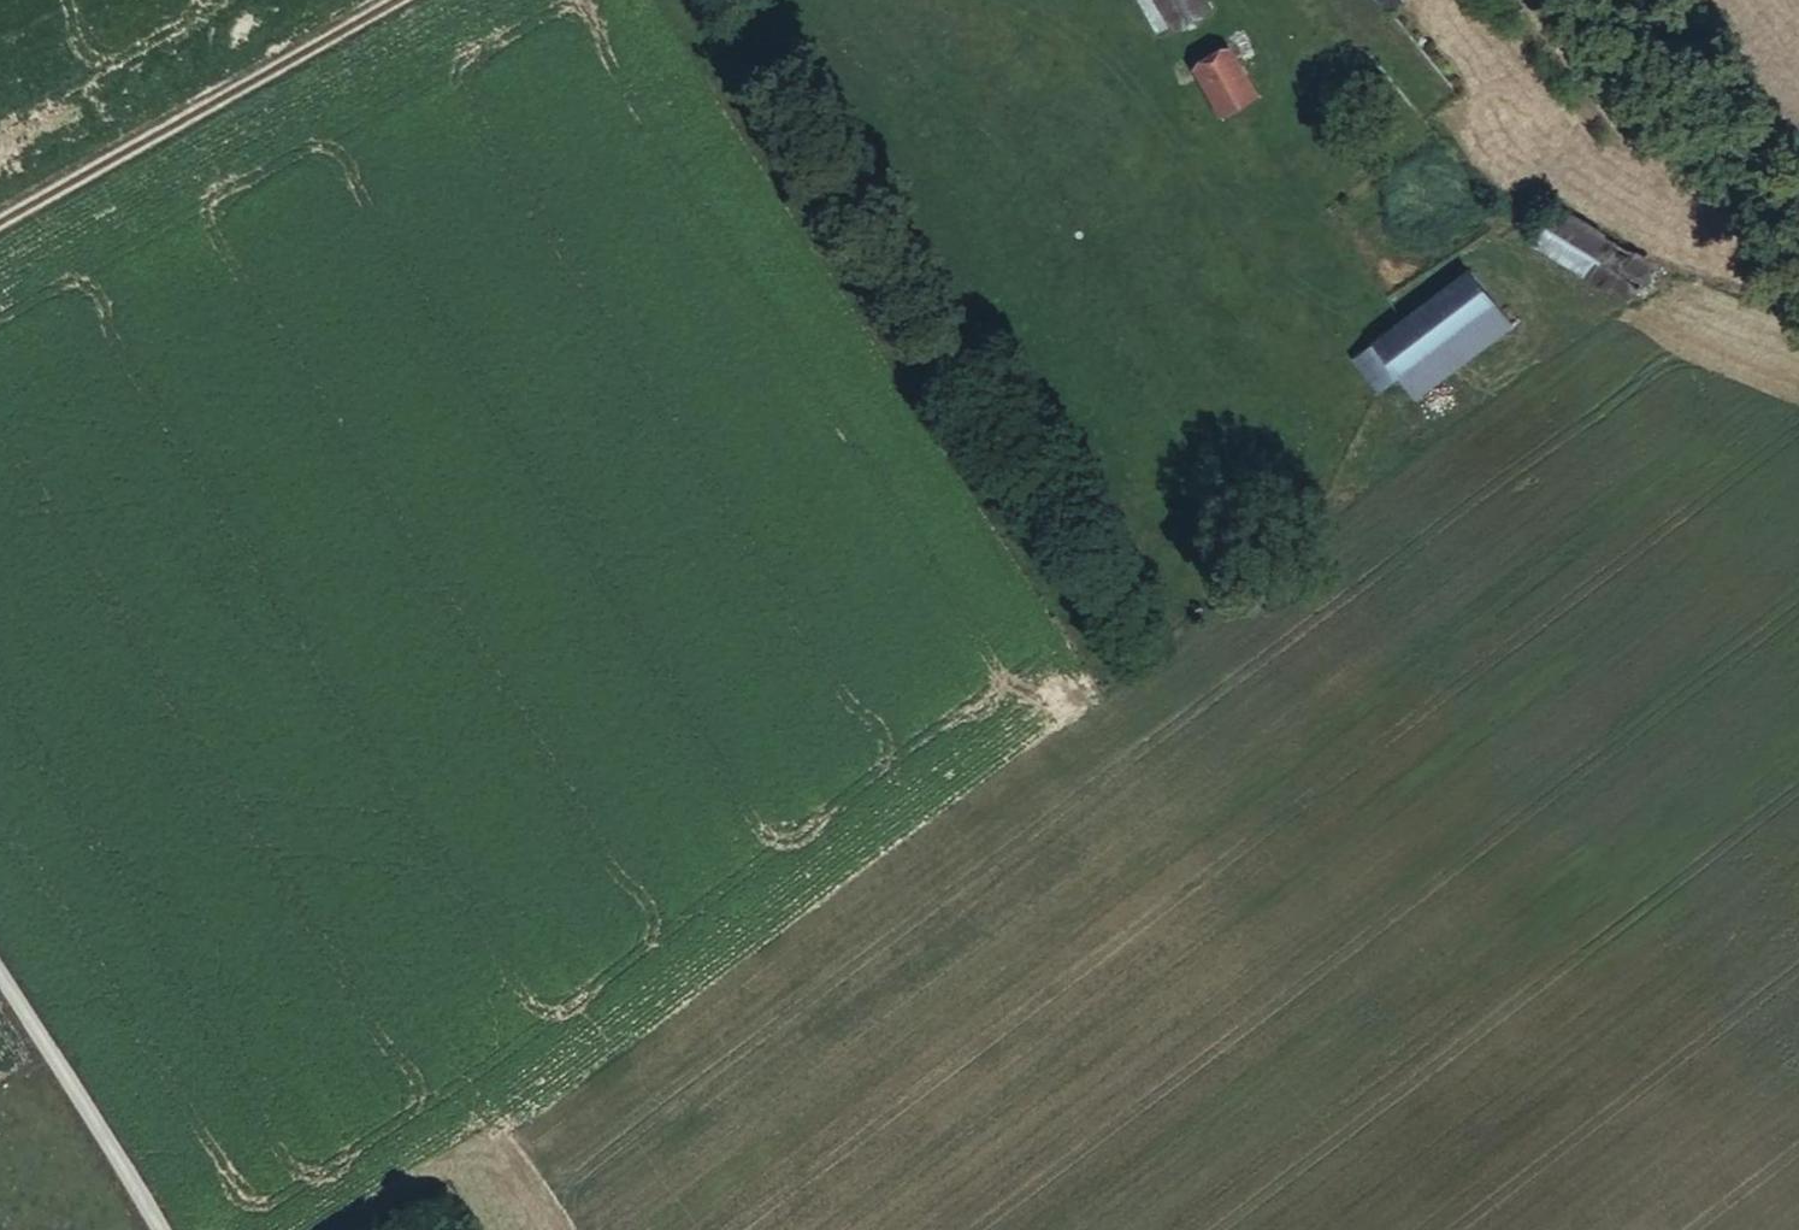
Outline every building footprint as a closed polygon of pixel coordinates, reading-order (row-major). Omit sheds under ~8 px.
[(1159,0),(1134,0),(1154,33),(1171,22),(1159,0)] [(1171,22),(1202,6),(1198,0),(1159,0),(1171,22)] [(1227,49),(1192,68),(1221,118),(1254,97),(1227,49)] [(1548,207),(1526,245),(1627,300),(1647,261),(1548,207)] [(1351,357),(1352,360),(1375,390),(1394,375),(1489,302),(1464,270),(1351,357)] [(1489,302),(1394,375),(1412,397),(1507,323),(1489,302)]
